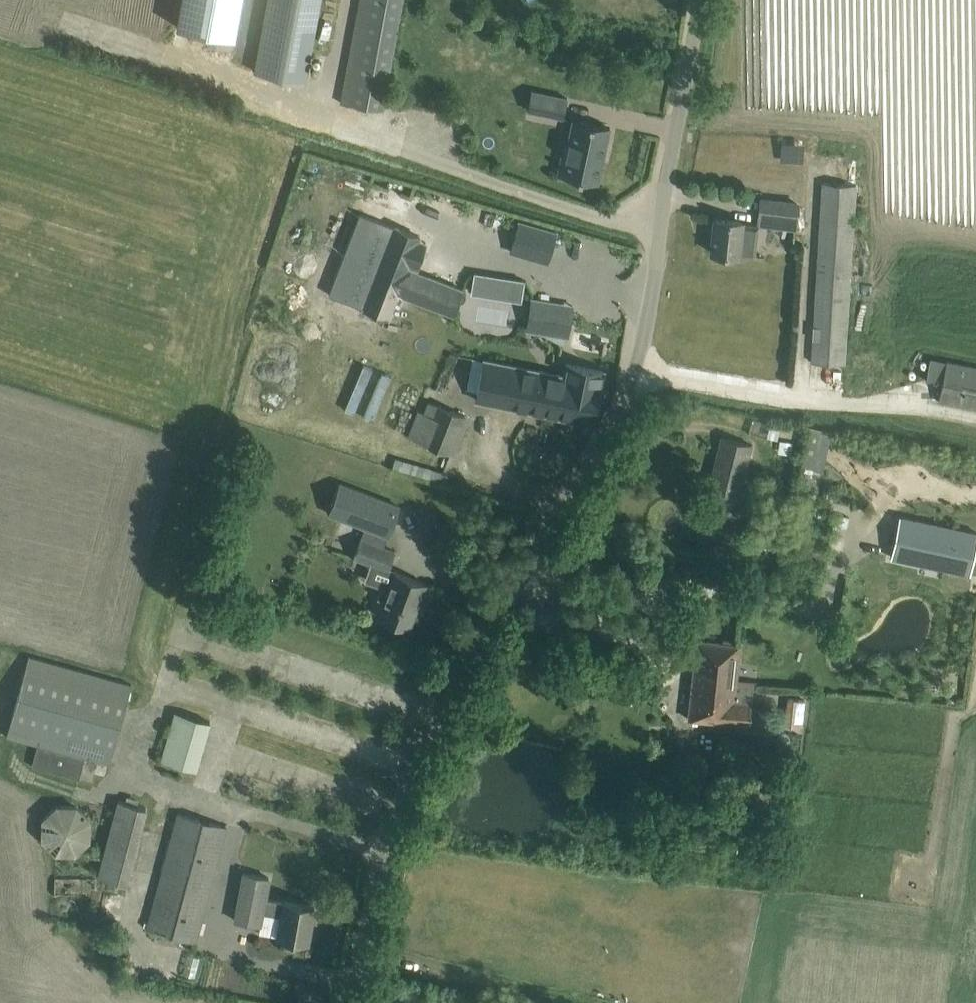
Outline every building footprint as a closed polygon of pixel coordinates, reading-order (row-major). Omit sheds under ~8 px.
[(241,0),(181,0),(176,26),(234,37),(241,0)] [(252,71),(305,81),(321,0),(265,0),(252,71)] [(339,102),(384,111),(404,0),(359,0),(339,102)] [(533,90),(528,110),(562,117),(567,98),(533,90)] [(610,127),(572,119),(568,141),(566,141),(559,174),(598,182),(610,127)] [(822,183),(810,363),(845,364),(856,185),(822,183)] [(761,199),(759,216),(795,220),(797,203),(761,199)] [(711,252),(738,255),(754,256),(758,225),(742,223),(742,222),(715,219),(711,252)] [(552,249),(556,234),(518,223),(510,250),(532,257),(536,244),(552,249)] [(350,238),(330,284),(366,300),(387,255),(350,238)] [(396,292),(452,314),(462,289),(406,268),(396,292)] [(483,294),(486,274),(476,273),(473,293),(483,294)] [(559,321),(562,303),(532,298),(529,317),(559,321)] [(925,382),(940,378),(936,399),(975,408),(975,366),(929,356),(925,382)] [(479,396),(573,419),(592,423),(603,371),(583,367),(580,379),(488,357),(479,396)] [(417,411),(408,434),(450,451),(465,415),(439,404),(433,418),(417,411)] [(748,444),(722,437),(709,488),(735,495),(748,444)] [(354,557),(369,562),(387,570),(394,551),(383,547),(399,506),(339,483),(327,512),(365,527),(354,557)] [(969,573),(975,542),(975,533),(900,517),(891,556),(969,573)] [(409,627),(425,583),(395,572),(391,583),(383,580),(377,598),(385,600),(379,616),(409,627)] [(697,640),(694,668),(688,719),(749,725),(753,690),(735,688),(739,644),(697,640)] [(131,684),(29,656),(6,736),(38,745),(32,766),(79,779),(83,762),(87,763),(89,759),(109,764),(131,684)] [(787,698),(784,725),(803,726),(805,700),(787,698)] [(161,758),(197,768),(210,721),(174,711),(161,758)] [(779,732),(776,736),(777,741),(782,744),(787,743),(789,738),(788,734),(784,731),(779,732)] [(97,876),(126,884),(146,808),(117,801),(97,876)] [(41,840),(55,854),(75,854),(90,840),(91,820),(76,805),(56,804),(41,819),(41,840)] [(176,815),(146,928),(194,941),(224,827),(176,815)] [(278,936),(288,938),(308,942),(314,906),(266,897),(269,876),(245,872),(236,918),(260,922),(262,911),(282,914),(278,936)]
